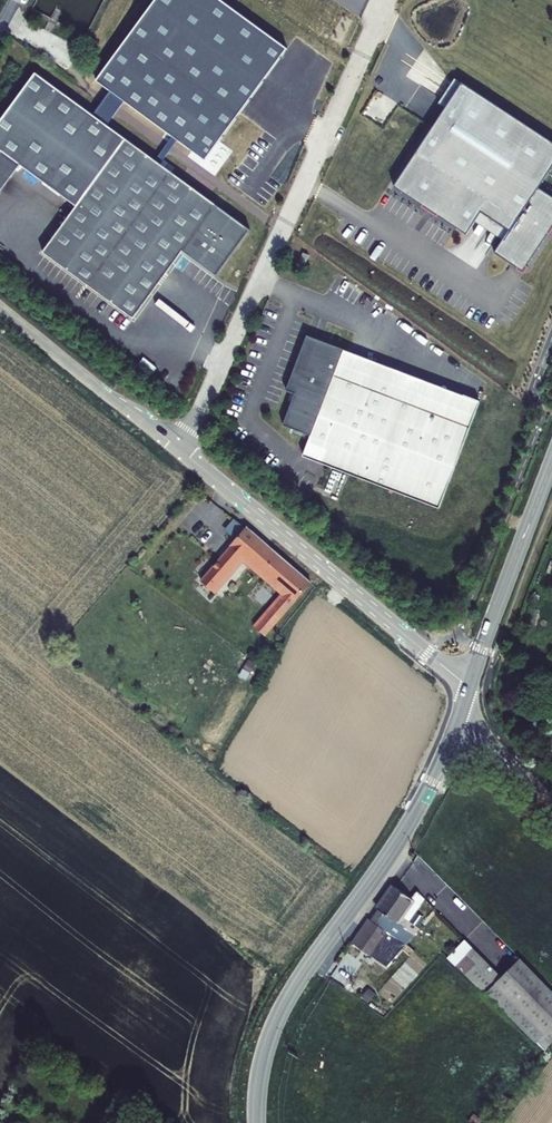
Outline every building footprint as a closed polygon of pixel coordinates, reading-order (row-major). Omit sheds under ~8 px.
[(219,0),(155,0),(95,81),(206,160),(288,51),(219,0)] [(36,73),(0,122),(0,151),(4,154),(20,166),(77,207),(43,253),(134,319),(183,251),(217,276),(250,230),(36,73)] [(438,105),(445,110),(463,84),(456,80),(438,105)] [(463,84),(445,110),(394,188),(467,236),(482,214),(509,232),(494,254),(519,271),(527,269),(551,230),(551,198),(540,190),(551,171),(551,143),(463,84)] [(20,166),(4,154),(0,160),(0,193),(20,166)] [(305,265),(309,255),(304,253),(300,263),(305,265)] [(301,456),(437,510),(468,429),(413,407),(422,382),(306,337),(285,391),(293,395),(281,426),(308,436),(301,456)] [(478,404),(422,382),(413,407),(468,429),(478,404)] [(231,539),(240,527),(229,517),(219,529),(231,539)] [(307,578),(242,525),(240,527),(231,539),(199,577),(211,588),(241,555),(278,586),(247,621),(262,633),(274,619),(307,578)] [(192,572),(185,567),(177,576),(183,582),(192,572)] [(246,680),(255,663),(248,659),(239,675),(246,680)] [(371,916),(402,942),(404,939),(417,925),(407,917),(423,896),(416,887),(411,894),(393,882),(377,905),(379,906),(371,916)] [(371,916),(368,914),(350,937),(384,962),(402,942),(371,916)] [(551,1038),(551,996),(516,957),(501,976),(461,938),(445,955),(540,1053),(551,1038)]
